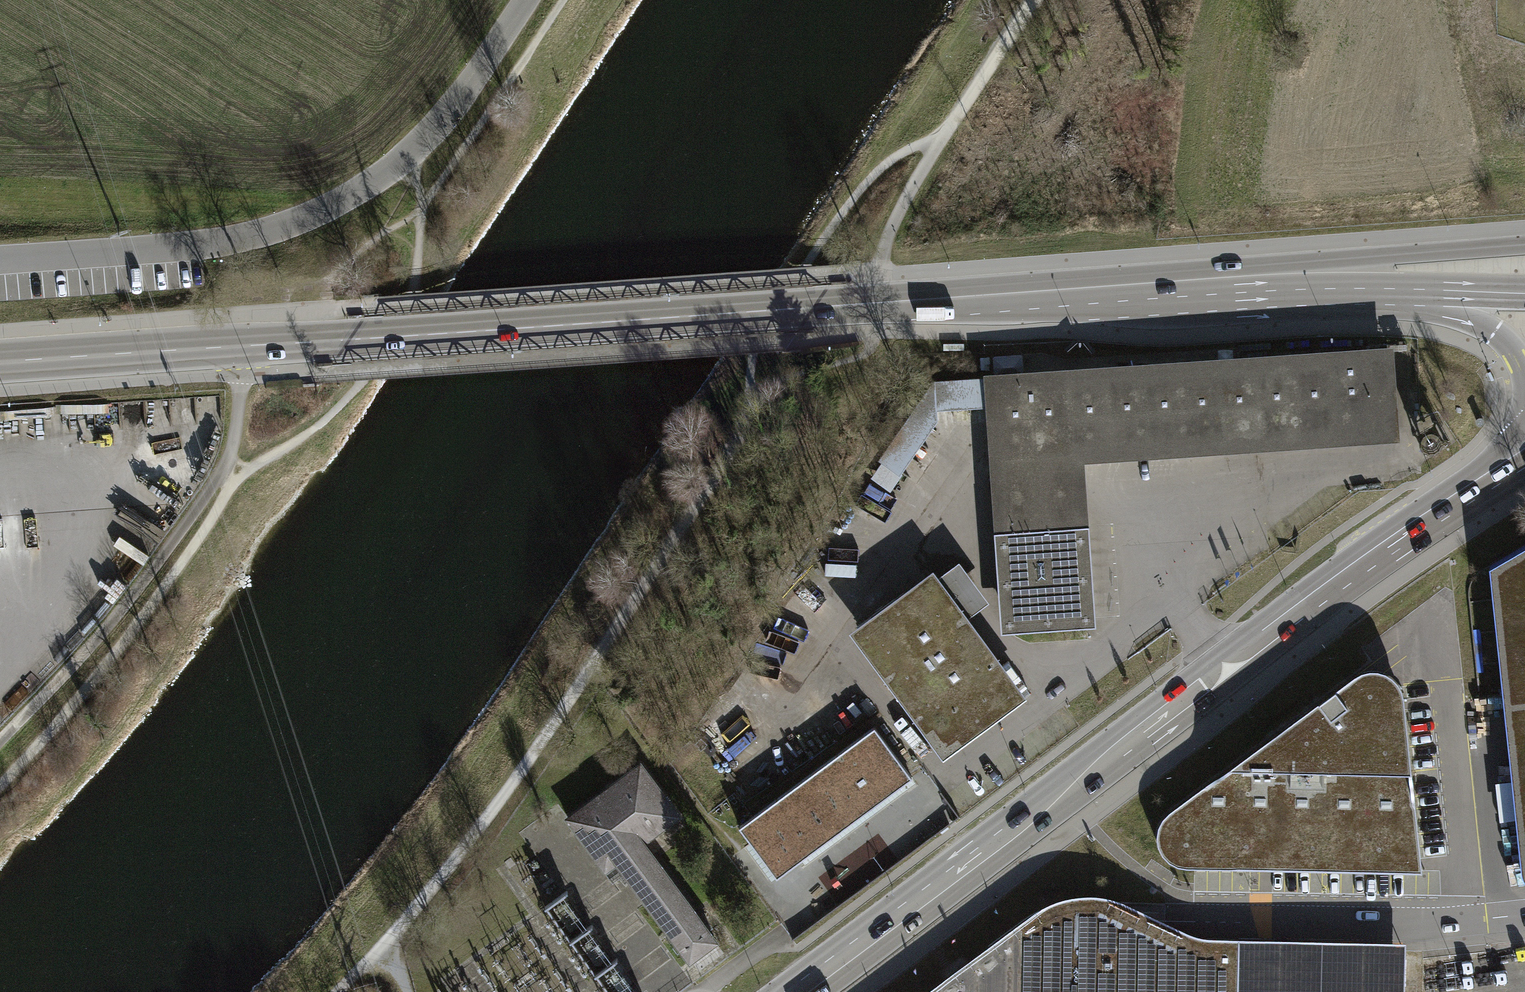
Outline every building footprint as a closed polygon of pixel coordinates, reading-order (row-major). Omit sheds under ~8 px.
[(1394,345),(990,370),(1006,626),(1098,620),(1087,455),(1400,435),(1394,345)] [(1492,566),(1524,870),(1524,872),(1524,548),(1492,566)] [(849,635),(943,760),(1025,699),(966,621),(983,608),(989,603),(959,563),(955,565),(939,578),(934,572),(849,635)] [(1337,691),(1349,705),(1372,687),(1379,685),(1383,684),(1388,684),(1397,688),(1403,694),(1402,687),(1398,680),(1392,674),(1385,670),(1377,668),(1369,668),(1361,670),(1346,680),(1348,682),(1337,691)] [(1184,865),(1241,867),(1242,861),(1244,857),(1246,855),(1252,853),(1421,857),(1404,702),(1403,694),(1397,688),(1388,684),(1383,684),(1379,685),(1372,687),(1349,705),(1337,691),(1348,682),(1346,680),(1169,810),(1163,817),(1158,825),(1157,835),(1158,844),(1163,853),(1168,859),(1176,864),(1184,865)] [(873,726),(737,827),(773,876),(909,775),(873,726)] [(636,766),(561,820),(601,873),(613,865),(686,965),(713,945),(640,845),(675,819),(636,766)] [(1420,871),(1421,857),(1252,853),(1246,855),(1244,857),(1242,861),(1241,867),(1252,867),(1420,871)] [(1238,991),(1404,991),(1405,940),(1210,936),(1198,934),(1187,930),(1132,903),(1112,896),(1095,893),(1077,894),(1057,898),(1039,906),(986,945),(1239,951),(1238,991)] [(1239,951),(986,945),(923,991),(1238,991),(1238,974),(1239,951)]
